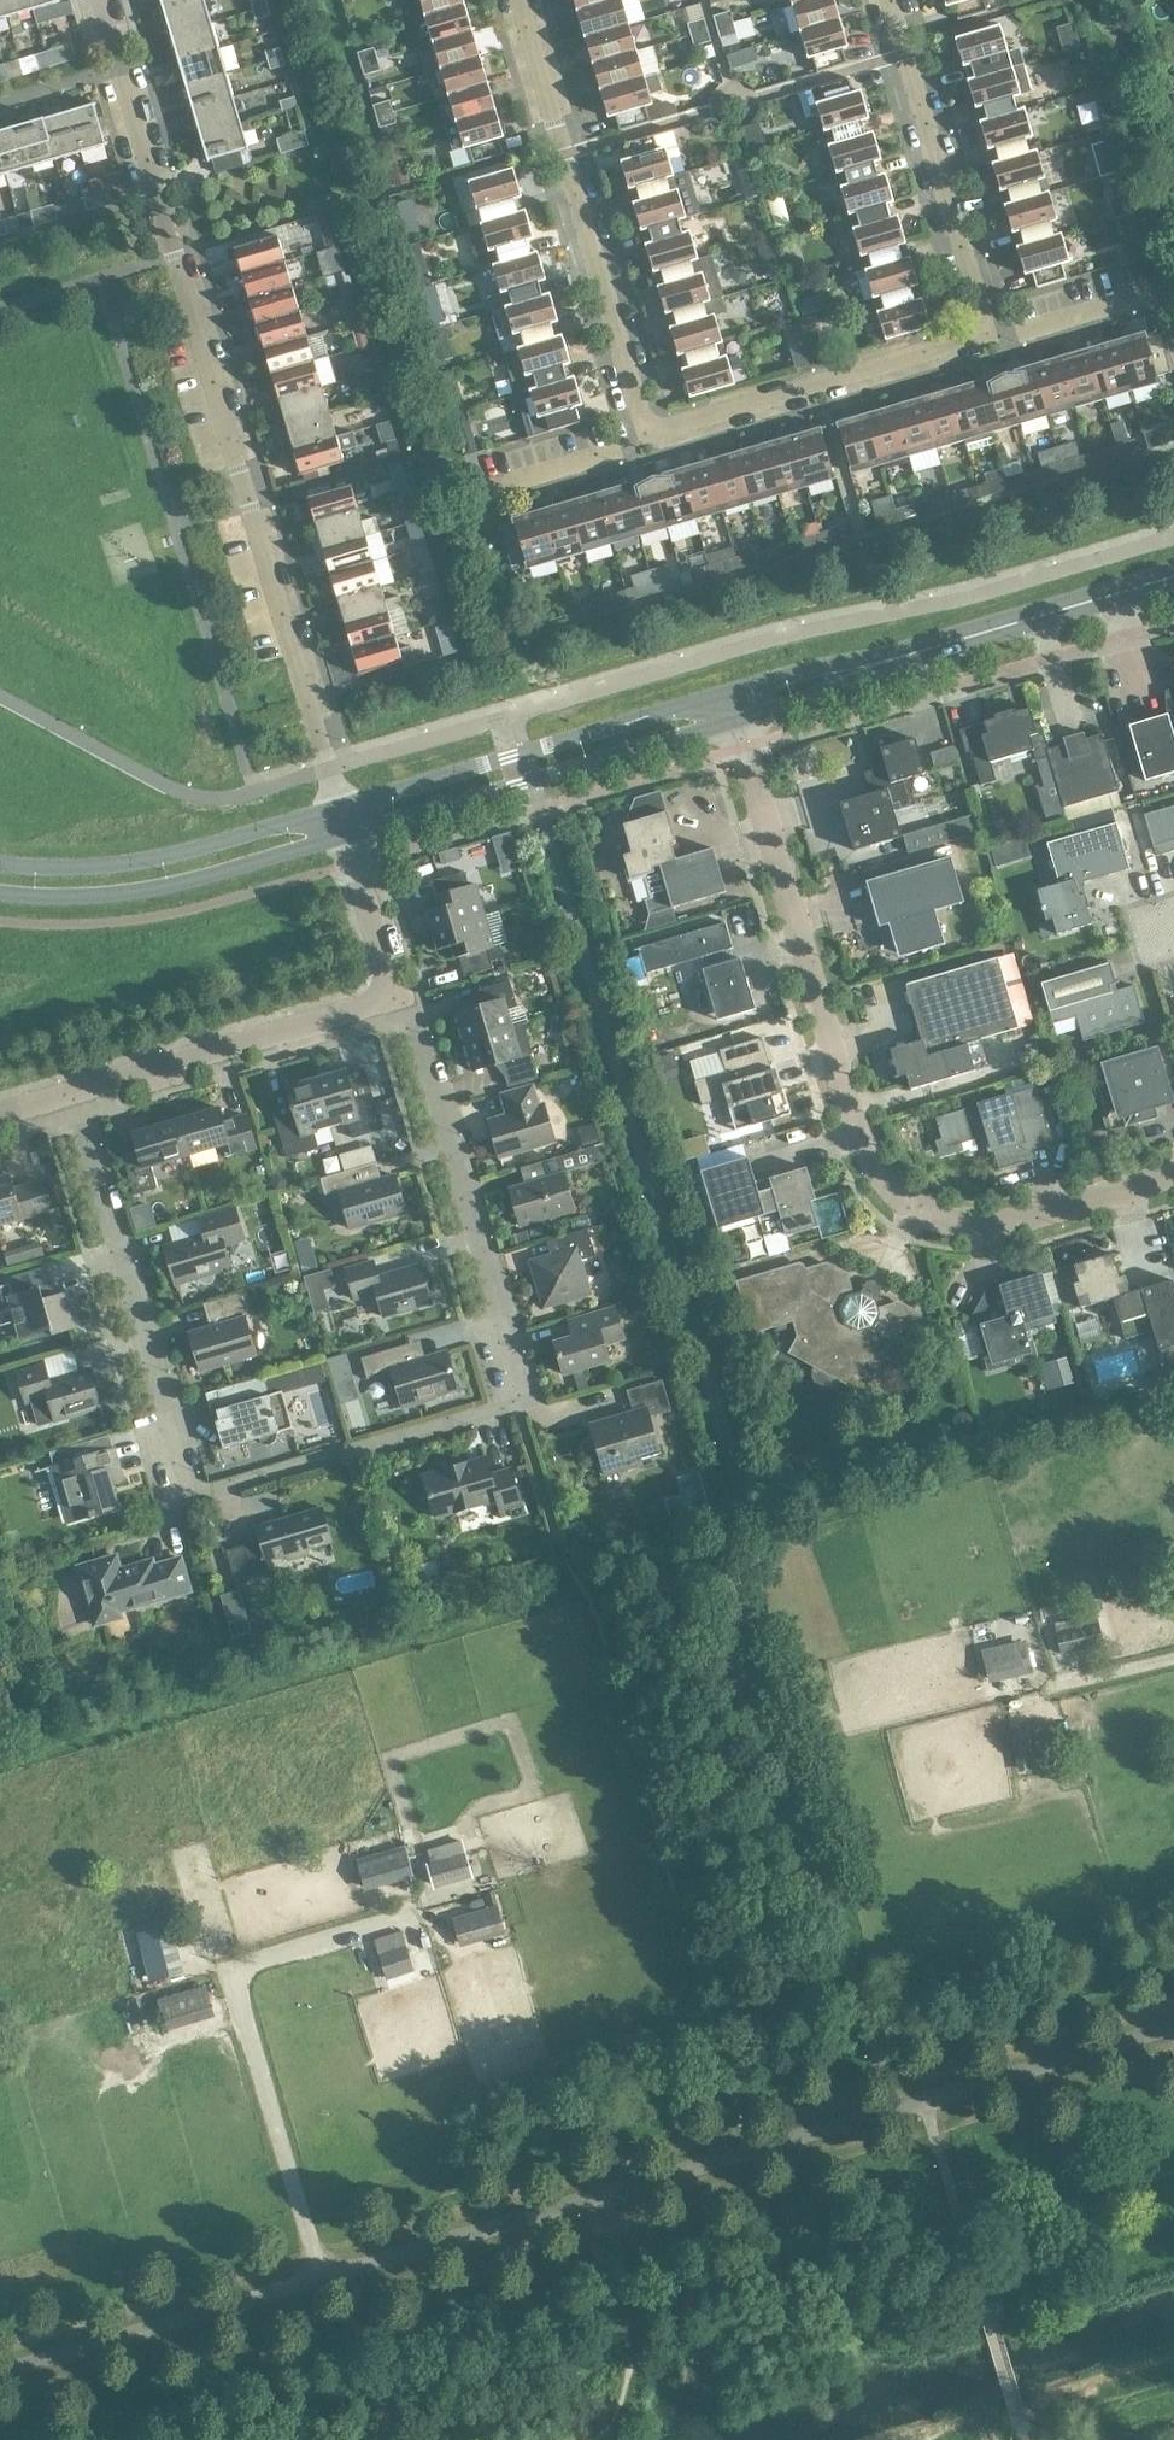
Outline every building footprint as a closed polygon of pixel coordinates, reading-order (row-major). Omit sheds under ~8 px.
[(32,11),(29,0),(2,0),(7,18),(32,11)] [(32,11),(58,3),(57,0),(29,0),(32,11)] [(163,10),(199,0),(160,0),(163,10)] [(163,10),(171,35),(211,24),(204,0),(199,0),(163,10)] [(253,11),(268,7),(266,0),(257,0),(250,2),(253,11)] [(425,17),(464,6),(463,0),(405,0),(411,21),(425,17)] [(577,12),(618,0),(573,0),(577,12)] [(629,26),(621,0),(618,0),(577,12),(585,39),(629,26)] [(800,33),(840,21),(833,0),(813,0),(792,6),(800,33)] [(946,8),(953,6),(958,21),(988,12),(984,0),(944,0),(946,8)] [(433,44),(472,32),(464,6),(425,17),(433,44)] [(253,11),(256,21),(270,16),(268,7),(253,11)] [(713,17),(716,28),(733,23),(730,12),(713,17)] [(687,24),(691,36),(707,31),(704,19),(687,24)] [(848,48),(840,21),(800,33),(808,60),(812,58),(817,73),(847,64),(843,49),(848,48)] [(733,23),(716,28),(720,40),(737,35),(733,23)] [(171,35),(178,60),(219,49),(211,24),(171,35)] [(585,39),(592,65),(636,52),(629,26),(585,39)] [(1019,51),(1008,55),(1000,27),(955,40),(964,68),(964,67),(968,81),(975,79),(975,80),(1005,71),(1005,70),(1023,65),(1019,51)] [(711,42),(707,31),(691,36),(694,47),(711,42)] [(433,44),(440,70),(480,58),(472,32),(433,44)] [(72,45),(44,53),(49,68),(76,60),(72,45)] [(265,52),(268,61),(282,57),(280,47),(265,52)] [(219,49),(178,60),(185,85),(226,74),(219,49)] [(357,53),(360,65),(377,60),(374,49),(357,53)] [(592,65),(600,91),(644,78),(636,52),(592,65)] [(49,68),(44,53),(18,61),(23,76),(39,71),(49,68)] [(282,57),(268,61),(270,71),(285,66),(282,57)] [(480,58),(440,70),(448,96),(488,85),(480,58)] [(360,65),(364,76),(381,71),(377,60),(360,65)] [(0,66),(0,82),(8,80),(9,80),(23,76),(18,61),(0,66)] [(987,121),(987,122),(1017,113),(1017,112),(1013,98),(1032,93),(1023,65),(1005,70),(1005,71),(975,80),(975,79),(968,81),(976,109),(983,107),(987,121)] [(185,85),(193,110),(233,99),(226,74),(185,85)] [(652,106),(644,78),(600,91),(608,118),(615,116),(620,132),(650,122),(645,108),(652,106)] [(861,121),(862,122),(869,120),(860,92),(853,94),(849,79),(819,88),(823,103),(816,105),(812,91),(797,95),(804,119),(819,114),(825,133),(831,131),(831,130),(861,121)] [(448,96),(456,123),(495,111),(488,85),(448,96)] [(297,107),(294,97),(279,102),(282,111),(297,107)] [(193,110),(200,135),(241,123),(233,99),(193,110)] [(372,106),(376,117),(393,112),(389,101),(372,106)] [(94,105),(68,113),(80,154),(106,146),(94,105)] [(995,149),(999,162),(999,163),(1030,155),(1029,154),(1025,140),(1032,138),(1024,110),(1017,112),(1017,113),(987,122),(987,121),(980,123),(988,151),(995,149)] [(469,148),(473,164),(503,155),(499,140),(503,138),(495,111),(456,123),(445,126),(453,152),(464,149),(464,150),(469,148)] [(393,112),(376,117),(379,129),(396,124),(393,112)] [(43,120),(55,161),(80,154),(68,113),(43,120)] [(43,120),(18,127),(30,168),(55,161),(43,120)] [(837,174),(844,172),(843,172),(874,163),(881,161),(873,134),(866,136),(862,122),(861,121),(831,130),(831,131),(835,144),(829,146),(837,174)] [(241,123),(200,135),(208,161),(248,149),(241,123)] [(5,175),(30,168),(18,127),(0,133),(0,158),(5,175)] [(629,190),(636,188),(636,187),(666,178),(666,179),(673,177),(668,160),(680,156),(672,131),(623,145),(628,160),(621,162),(629,190)] [(277,140),(281,155),(309,146),(304,132),(277,140)] [(763,141),(746,146),(749,154),(766,149),(763,141)] [(999,163),(999,162),(992,164),(1000,192),(1007,190),(1011,204),(1012,205),(1042,196),(1042,195),(1038,182),(1045,180),(1036,152),(1029,154),(1030,155),(999,163)] [(1101,177),(1116,173),(1111,156),(1096,161),(1101,177)] [(849,216),(856,214),(856,213),(886,204),(886,205),(893,203),(885,175),(878,177),(874,163),(843,172),(844,172),(848,186),(841,188),(849,216)] [(391,170),(396,186),(409,182),(405,167),(391,170)] [(479,210),(483,224),(488,222),(488,223),(518,214),(518,213),(514,200),(521,198),(513,170),(469,183),(477,211),(479,210)] [(648,230),(648,229),(678,220),(679,221),(699,215),(687,173),(673,177),(666,179),(666,178),(636,187),(636,188),(640,202),(633,204),(641,232),(648,230)] [(121,201),(124,200),(120,186),(92,194),(97,209),(121,201)] [(780,190),(762,196),(772,225),(790,219),(780,190)] [(1020,232),(1024,246),(1024,247),(1054,238),(1054,237),(1050,223),(1057,221),(1049,193),(1042,195),(1042,196),(1012,205),(1011,204),(1004,206),(1013,234),(1020,232)] [(92,194),(67,202),(71,216),(87,211),(97,209),(92,194)] [(856,213),(856,214),(860,227),(853,229),(861,258),(868,255),(898,246),(898,247),(905,245),(897,217),(890,219),(886,205),(886,204),(856,213)] [(54,205),(42,208),(46,223),(58,220),(54,205)] [(46,223),(42,208),(30,212),(35,227),(46,223)] [(499,259),(500,264),(500,265),(530,256),(530,255),(526,241),(533,239),(525,211),(518,213),(518,214),(488,223),(488,222),(483,224),(481,224),(481,225),(467,229),(478,265),(499,259)] [(329,212),(318,215),(328,250),(339,247),(329,212)] [(419,233),(415,218),(401,222),(405,237),(419,233)] [(292,225),(296,242),(317,237),(313,220),(292,225)] [(654,273),(661,271),(660,271),(691,262),(691,263),(698,261),(698,260),(690,232),(683,234),(679,221),(678,220),(648,229),(648,230),(652,243),(645,245),(654,273)] [(287,261),(285,261),(275,229),(243,239),(245,246),(229,251),(232,260),(237,259),(241,274),(239,275),(239,276),(288,261),(287,261)] [(1024,247),(1024,246),(1017,248),(1025,276),(1032,274),(1036,289),(1067,280),(1062,265),(1069,263),(1061,235),(1054,237),(1054,238),(1024,247)] [(865,302),(873,299),(880,297),(880,296),(910,288),(911,288),(918,286),(909,258),(905,245),(898,247),(898,246),(868,255),(861,258),(865,271),(857,274),(865,302)] [(339,247),(328,250),(335,275),(337,275),(346,272),(339,247)] [(508,292),(512,306),(543,297),(542,297),(538,283),(545,281),(537,253),(530,255),(530,256),(500,265),(500,264),(493,266),(501,294),(508,292)] [(660,271),(661,271),(665,285),(658,287),(666,315),(673,313),(673,312),(703,303),(703,304),(724,298),(711,256),(698,260),(698,261),(691,263),(691,262),(660,271)] [(244,302),(292,287),(285,263),(288,262),(288,261),(239,276),(240,276),(242,276),(246,291),(241,293),(244,302)] [(783,266),(786,278),(803,273),(800,261),(783,266)] [(346,272),(337,275),(343,293),(352,290),(346,272)] [(427,274),(413,279),(416,290),(430,286),(427,274)] [(297,299),(310,297),(307,280),(294,283),(297,299)] [(299,311),(292,287),(244,302),(246,310),(251,309),(256,324),(254,325),(254,326),(302,311),(299,311)] [(880,296),(880,297),(884,311),(877,313),(886,341),(930,328),(922,300),(915,302),(911,288),(910,288),(880,296)] [(549,295),(542,297),(543,297),(512,306),(505,308),(506,309),(492,312),(497,330),(514,336),(520,334),(524,347),(525,348),(555,339),(555,338),(551,325),(558,323),(549,295)] [(339,312),(347,310),(348,313),(358,310),(354,296),(344,299),(336,302),(339,312)] [(678,357),(685,355),(685,354),(715,345),(715,346),(722,344),(714,316),(707,318),(703,304),(703,303),(673,312),(673,313),(677,327),(670,329),(678,357)] [(258,351),(307,337),(300,313),(302,312),(302,311),(254,326),(256,326),(261,341),(256,343),(258,351)] [(798,321),(801,332),(818,327),(814,316),(798,321)] [(365,335),(361,321),(352,324),(356,338),(365,335)] [(797,323),(783,328),(792,355),(791,355),(795,368),(809,364),(797,323)] [(1116,344),(1130,392),(1159,384),(1157,377),(1171,373),(1161,337),(1161,335),(1133,337),(1133,343),(1116,344)] [(530,391),(537,389),(537,390),(567,381),(567,380),(563,366),(570,364),(562,336),(555,338),(555,339),(525,348),(524,347),(504,353),(516,396),(530,392),(530,391)] [(307,337),(258,351),(261,360),(266,359),(270,374),(268,375),(269,375),(317,361),(314,361),(307,337)] [(722,344),(715,346),(715,345),(685,354),(685,355),(689,368),(682,370),(690,398),(735,385),(734,384),(739,383),(741,379),(735,360),(732,358),(727,359),(722,344)] [(1130,392),(1116,344),(1105,345),(1106,352),(1088,353),(1103,400),(1130,392)] [(349,360),(361,356),(363,363),(372,360),(368,346),(359,349),(347,353),(349,360)] [(1103,400),(1088,353),(1078,353),(1078,360),(1061,361),(1075,408),(1103,400)] [(273,401),(322,387),(315,363),(317,362),(317,361),(269,375),(269,376),(271,376),(275,391),(270,393),(273,401)] [(1075,408),(1061,361),(1050,361),(1050,368),(1033,369),(1047,417),(1075,408)] [(1047,417),(1033,369),(1022,370),(1023,376),(1005,377),(1019,425),(1047,417)] [(379,385),(375,370),(365,373),(369,388),(379,385)] [(599,375),(576,384),(584,406),(607,397),(599,375)] [(977,385),(991,433),(1019,425),(1005,377),(990,385),(987,380),(977,385)] [(537,390),(537,389),(530,391),(530,392),(516,396),(529,438),(580,423),(575,408),(582,406),(574,378),(567,380),(567,381),(537,390)] [(977,385),(963,394),(960,388),(950,394),(964,441),(967,452),(995,444),(991,433),(977,385)] [(331,410),(329,411),(322,387),(273,401),(276,410),(281,409),(285,424),(283,425),(332,411),(331,410)] [(964,441),(950,394),(935,402),(932,396),(922,402),(936,449),(964,441)] [(387,410),(383,396),(374,399),(378,413),(387,410)] [(904,404),(894,410),(908,457),(936,449),(922,402),(907,410),(904,404)] [(908,457),(894,410),(880,418),(876,413),(866,418),(881,466),(908,457)] [(284,426),(286,426),(290,441),(285,442),(288,451),(336,437),(329,413),(332,412),(332,411),(283,425),(284,426)] [(881,466),(866,418),(852,426),(849,421),(837,424),(852,474),(881,466)] [(792,440),(806,488),(834,479),(820,429),(808,432),(809,439),(792,440)] [(351,432),(336,437),(288,451),(290,460),(295,459),(300,474),(298,475),(298,476),(344,463),(346,462),(346,461),(344,461),(341,451),(355,447),(351,432)] [(400,454),(396,440),(386,443),(390,457),(400,454)] [(465,456),(474,454),(478,452),(476,444),(470,440),(461,443),(465,456)] [(764,448),(778,496),(806,488),(792,440),(781,441),(781,447),(764,448)] [(1135,440),(1116,446),(1119,457),(1138,452),(1135,440)] [(1119,457),(1116,446),(1097,451),(1101,463),(1119,457)] [(736,456),(750,504),(778,496),(764,448),(753,449),(753,455),(736,456)] [(709,464),(723,512),(750,504),(736,456),(725,457),(726,463),(709,464)] [(1060,462),(1064,474),(1083,468),(1079,457),(1060,462)] [(402,462),(388,466),(398,500),(403,498),(403,499),(412,496),(402,462)] [(1064,474),(1060,462),(1042,468),(1045,479),(1064,474)] [(681,473),(695,520),(723,512),(709,464),(697,465),(698,471),(681,473)] [(670,480),(653,481),(667,528),(695,520),(681,473),(670,473),(670,480)] [(1005,479),(1008,490),(1027,485),(1024,473),(1005,479)] [(330,484),(332,491),(302,500),(305,510),(310,509),(315,525),(358,512),(359,512),(372,508),(363,475),(330,484)] [(1008,490),(1005,479),(986,484),(990,496),(1008,490)] [(667,528),(653,481),(638,489),(635,483),(625,489),(639,536),(667,528)] [(639,536),(625,489),(610,497),(607,492),(598,497),(612,545),(639,536)] [(968,489),(949,495),(953,506),(972,501),(968,489)] [(953,506),(949,495),(931,500),(934,512),(953,506)] [(412,496),(403,499),(407,513),(402,514),(406,525),(420,521),(412,496)] [(570,505),(584,553),(612,545),(598,497),(583,505),(579,500),(570,505)] [(542,513),(556,561),(584,553),(570,505),(555,514),(552,508),(542,513)] [(894,511),(897,523),(916,517),(913,506),(894,511)] [(897,523),(894,511),(875,517),(879,528),(897,523)] [(315,525),(320,541),(314,542),(317,551),(366,537),(380,533),(376,518),(362,522),(359,512),(358,512),(315,525)] [(556,561),(542,513),(527,522),(524,516),(500,530),(500,531),(511,567),(526,563),(527,569),(556,561)] [(420,521),(406,525),(413,550),(427,546),(420,521)] [(819,533),(823,545),(842,539),(838,528),(819,533)] [(800,539),(804,550),(823,545),(819,533),(800,539)] [(366,537),(317,551),(320,560),(325,559),(329,575),(373,562),(366,537)] [(764,550),(767,561),(786,556),(783,544),(764,550)] [(427,546),(413,550),(419,569),(433,565),(427,546)] [(705,556),(708,566),(712,578),(731,572),(727,559),(735,556),(733,548),(717,553),(705,556)] [(767,561),(764,550),(745,555),(748,567),(767,561)] [(694,583),(712,578),(708,566),(705,556),(690,561),(693,570),(691,571),(694,583)] [(332,601),(380,587),(373,562),(329,575),(334,591),(329,592),(332,601)] [(654,582),(653,582),(656,594),(675,588),(668,564),(650,570),(654,582)] [(637,599),(656,594),(653,582),(654,582),(650,570),(630,575),(637,599)] [(442,596),(435,571),(420,575),(428,600),(432,598),(442,596)] [(385,601),(380,587),(332,601),(334,610),(339,608),(344,625),(388,612),(403,607),(399,597),(385,601)] [(616,593),(597,599),(601,610),(620,605),(616,593)] [(442,596),(432,598),(436,613),(446,610),(442,596)] [(582,616),(601,610),(597,599),(579,604),(582,616)] [(344,642),(345,645),(346,651),(363,646),(395,637),(388,612),(344,625),(349,641),(344,642)] [(537,615),(523,619),(527,632),(541,628),(537,615)] [(439,640),(444,656),(458,652),(454,636),(439,640)] [(395,637),(363,646),(346,651),(349,660),(354,658),(359,675),(388,667),(389,673),(416,665),(411,647),(399,650),(395,637)] [(1047,750),(1048,750),(1040,723),(1035,725),(1030,709),(1015,713),(1014,710),(994,716),(995,719),(984,722),(987,734),(982,736),(985,748),(971,753),(981,786),(997,781),(990,759),(1006,754),(1007,758),(1033,751),(1036,762),(1049,758),(1047,750)] [(1145,782),(1173,773),(1173,713),(1129,726),(1145,782)] [(1047,750),(1049,758),(1064,808),(1119,792),(1102,734),(1086,739),(1084,733),(1062,740),(1064,745),(1048,750),(1047,750)] [(888,790),(894,812),(916,805),(908,779),(926,774),(915,739),(881,749),(886,767),(864,773),(871,795),(888,790)] [(953,747),(934,753),(938,766),(957,761),(953,747)] [(871,795),(851,801),(840,804),(854,851),(902,837),(894,812),(888,790),(871,795)] [(1144,815),(1156,856),(1173,851),(1173,850),(1171,842),(1173,841),(1173,806),(1144,815)] [(673,833),(667,812),(624,825),(632,853),(624,856),(631,880),(644,876),(650,899),(645,901),(649,915),(726,893),(713,849),(676,860),(671,843),(676,842),(673,833)] [(930,834),(933,847),(978,834),(974,821),(930,834)] [(1047,844),(1059,885),(1075,880),(1075,881),(1107,872),(1108,876),(1131,869),(1131,868),(1129,868),(1116,824),(1047,844)] [(522,869),(514,845),(511,832),(492,838),(503,875),(522,869)] [(442,865),(460,860),(457,848),(439,854),(442,865)] [(888,924),(935,911),(964,903),(951,857),(873,880),(882,911),(875,913),(879,927),(888,924)] [(427,912),(433,931),(485,916),(475,884),(469,886),(464,872),(436,880),(440,895),(437,896),(441,908),(427,912)] [(1080,897),(1075,881),(1075,880),(1059,885),(1037,891),(1042,907),(1041,908),(1042,912),(1043,912),(1046,921),(1052,920),(1057,935),(1092,925),(1087,909),(1089,909),(1085,895),(1080,897)] [(935,911),(888,924),(895,946),(901,944),(905,956),(945,944),(935,911)] [(485,916),(433,931),(438,950),(452,946),(456,959),(459,958),(464,977),(493,969),(490,960),(496,958),(496,960),(503,958),(499,946),(494,947),(485,916)] [(705,969),(729,962),(726,951),(730,949),(722,924),(638,949),(646,974),(701,958),(705,969)] [(922,1041),(940,1036),(944,1051),(1019,1029),(998,958),(905,985),(922,1041)] [(705,969),(703,970),(708,988),(706,988),(704,989),(702,991),(701,992),(700,994),(700,996),(700,998),(700,1000),(700,1002),(701,1004),(703,1006),(704,1007),(706,1008),(708,1009),(710,1009),(712,1009),(714,1009),(718,1021),(755,1010),(740,959),(729,962),(705,969)] [(1041,984),(1049,1011),(1053,1024),(1076,1018),(1083,1041),(1145,1023),(1134,986),(1111,992),(1109,986),(1116,984),(1110,963),(1041,984)] [(484,1005),(457,1013),(465,1042),(512,1029),(506,1011),(518,1008),(510,981),(479,990),(484,1005)] [(563,1014),(550,1018),(552,1027),(566,1023),(563,1014)] [(465,1042),(474,1071),(501,1063),(508,1088),(539,1078),(523,1025),(512,1029),(465,1042)] [(945,1055),(944,1051),(940,1036),(922,1041),(890,1050),(896,1071),(905,1069),(911,1090),(952,1078),(951,1075),(947,1076),(941,1056),(945,1055)] [(729,1109),(746,1104),(753,1126),(791,1115),(784,1089),(777,1091),(762,1038),(719,1051),(725,1072),(694,1081),(702,1106),(726,1099),(729,1109)] [(677,1069),(672,1054),(657,1058),(662,1073),(677,1069)] [(1167,1100),(1154,1054),(1107,1067),(1112,1081),(1098,1085),(1111,1132),(1158,1118),(1154,1104),(1167,1100)] [(345,1071),(316,1080),(330,1127),(348,1122),(353,1138),(383,1130),(373,1098),(355,1104),(345,1071)] [(297,1121),(278,1126),(287,1158),(317,1149),(312,1132),(330,1127),(316,1080),(287,1088),(297,1121)] [(509,1115),(489,1121),(500,1158),(555,1142),(543,1104),(538,1106),(532,1086),(501,1095),(506,1111),(508,1110),(509,1115)] [(961,1149),(960,1144),(989,1136),(987,1129),(1043,1112),(1036,1088),(935,1118),(942,1142),(938,1143),(941,1155),(961,1149)] [(178,1121),(188,1155),(222,1145),(226,1157),(256,1149),(247,1115),(223,1122),(219,1108),(178,1121)] [(1036,1159),(1033,1150),(1052,1144),(1043,1112),(987,1129),(989,1136),(999,1170),(1036,1159)] [(151,1166),(188,1155),(178,1121),(132,1134),(136,1148),(122,1152),(134,1196),(158,1189),(151,1166)] [(588,1148),(600,1145),(594,1124),(578,1128),(584,1149),(588,1148)] [(593,1164),(607,1160),(602,1144),(600,1145),(588,1148),(593,1164)] [(558,1157),(527,1166),(532,1183),(509,1189),(520,1226),(575,1210),(564,1173),(562,1174),(558,1157)] [(762,1188),(756,1184),(748,1157),(701,1171),(718,1229),(758,1217),(764,1238),(785,1232),(771,1185),(762,1188)] [(771,1185),(785,1232),(786,1237),(819,1227),(811,1202),(816,1200),(806,1168),(769,1179),(771,1185)] [(340,1192),(351,1229),(405,1213),(395,1176),(354,1187),(349,1171),(320,1179),(325,1196),(340,1192)] [(0,1173),(0,1226),(50,1211),(41,1181),(14,1189),(10,1175),(6,1176),(5,1172),(0,1173)] [(280,1176),(272,1180),(274,1189),(287,1186),(286,1179),(280,1176)] [(132,1210),(138,1231),(154,1226),(148,1205),(132,1210)] [(224,1245),(244,1239),(235,1209),(199,1220),(204,1236),(164,1248),(175,1285),(197,1278),(200,1282),(205,1285),(211,1283),(214,1278),(215,1273),(231,1268),(224,1245)] [(608,1229),(611,1237),(615,1240),(623,1237),(619,1226),(608,1229)] [(561,1252),(551,1255),(530,1262),(544,1308),(590,1294),(580,1261),(596,1256),(588,1229),(572,1234),(557,1239),(561,1252)] [(736,1265),(747,1262),(744,1249),(733,1252),(736,1265)] [(302,1271),(317,1267),(312,1252),(298,1256),(302,1271)] [(1080,1308),(1113,1298),(1125,1340),(1153,1331),(1160,1354),(1173,1349),(1173,1285),(1173,1281),(1130,1293),(1125,1276),(1119,1278),(1112,1254),(1074,1265),(1079,1282),(1073,1284),(1080,1308)] [(374,1261),(345,1270),(354,1300),(376,1293),(383,1317),(432,1303),(421,1266),(379,1278),(374,1261)] [(736,1282),(751,1334),(795,1321),(800,1337),(795,1346),(798,1356),(813,1364),(813,1367),(815,1367),(814,1364),(823,1361),(824,1364),(836,1371),(839,1370),(842,1379),(839,1380),(839,1381),(843,1380),(857,1388),(867,1385),(884,1355),(893,1360),(913,1354),(924,1335),(918,1315),(899,1305),(877,1311),(874,1301),(862,1294),(852,1297),(845,1276),(827,1265),(806,1271),(794,1265),(736,1282)] [(67,1292),(49,1297),(46,1287),(51,1286),(46,1268),(8,1280),(9,1284),(0,1287),(0,1313),(12,1310),(20,1338),(51,1329),(52,1336),(77,1328),(67,1292)] [(1041,1275),(1001,1287),(1008,1310),(1003,1319),(980,1326),(988,1351),(983,1353),(989,1371),(1007,1366),(1006,1361),(1031,1353),(1022,1323),(1052,1315),(1041,1275)] [(195,1353),(199,1363),(201,1371),(256,1355),(245,1318),(250,1317),(242,1292),(203,1304),(207,1318),(222,1314),(225,1323),(190,1334),(191,1338),(189,1341),(192,1351),(195,1353)] [(558,1355),(561,1363),(564,1375),(609,1362),(604,1345),(624,1339),(615,1308),(567,1322),(572,1337),(555,1342),(559,1354),(558,1355)] [(424,1400),(457,1390),(446,1352),(413,1362),(408,1344),(361,1358),(367,1380),(393,1373),(403,1409),(425,1402),(424,1400)] [(1050,1388),(1073,1381),(1067,1362),(1045,1368),(1050,1388)] [(16,1374),(25,1403),(47,1397),(55,1421),(101,1407),(90,1370),(50,1382),(45,1365),(16,1374)] [(363,1400),(356,1371),(334,1376),(340,1405),(363,1400)] [(223,1449),(258,1438),(259,1440),(260,1442),(262,1443),(263,1444),(265,1445),(267,1445),(269,1445),(270,1445),(272,1444),(274,1443),(275,1442),(276,1440),(277,1439),(277,1437),(277,1435),(277,1433),(293,1428),(282,1391),(268,1396),(263,1377),(216,1391),(222,1409),(217,1411),(220,1421),(216,1422),(223,1449)] [(591,1429),(605,1475),(642,1464),(639,1455),(659,1449),(650,1417),(671,1411),(662,1380),(627,1391),(633,1412),(625,1414),(627,1419),(591,1429)] [(955,1414),(952,1421),(953,1429),(960,1434),(968,1431),(972,1424),(970,1415),(963,1412),(955,1414)] [(117,1474),(116,1474),(119,1469),(113,1449),(54,1467),(70,1522),(117,1508),(111,1486),(120,1483),(117,1474)] [(486,1458),(423,1476),(435,1518),(497,1500),(500,1510),(521,1504),(511,1469),(491,1475),(486,1458)] [(226,1551),(235,1581),(270,1571),(268,1561),(287,1556),(289,1561),(309,1555),(307,1550),(332,1543),(321,1508),(295,1516),(295,1518),(280,1523),(279,1520),(257,1527),(261,1541),(226,1551)] [(190,1591),(181,1559),(154,1566),(152,1561),(120,1570),(116,1556),(78,1567),(95,1625),(121,1618),(119,1612),(153,1602),(153,1600),(162,1598),(162,1599),(190,1591)] [(1102,1638),(1096,1613),(1054,1623),(1062,1654),(1072,1651),(1071,1645),(1102,1638)] [(257,1632),(241,1618),(230,1631),(246,1645),(257,1632)] [(1026,1640),(982,1652),(989,1684),(1033,1674),(1026,1640)] [(433,1866),(429,1867),(435,1886),(470,1875),(464,1857),(467,1856),(462,1839),(428,1849),(433,1866)] [(413,1881),(404,1849),(357,1862),(366,1895),(413,1881)] [(504,1935),(497,1907),(453,1919),(460,1948),(504,1935)] [(152,1978),(180,1971),(169,1928),(140,1936),(152,1978)] [(404,1939),(376,1948),(386,1978),(414,1969),(404,1939)] [(204,1987),(188,1992),(159,2000),(166,2026),(212,2013),(204,1987)]
